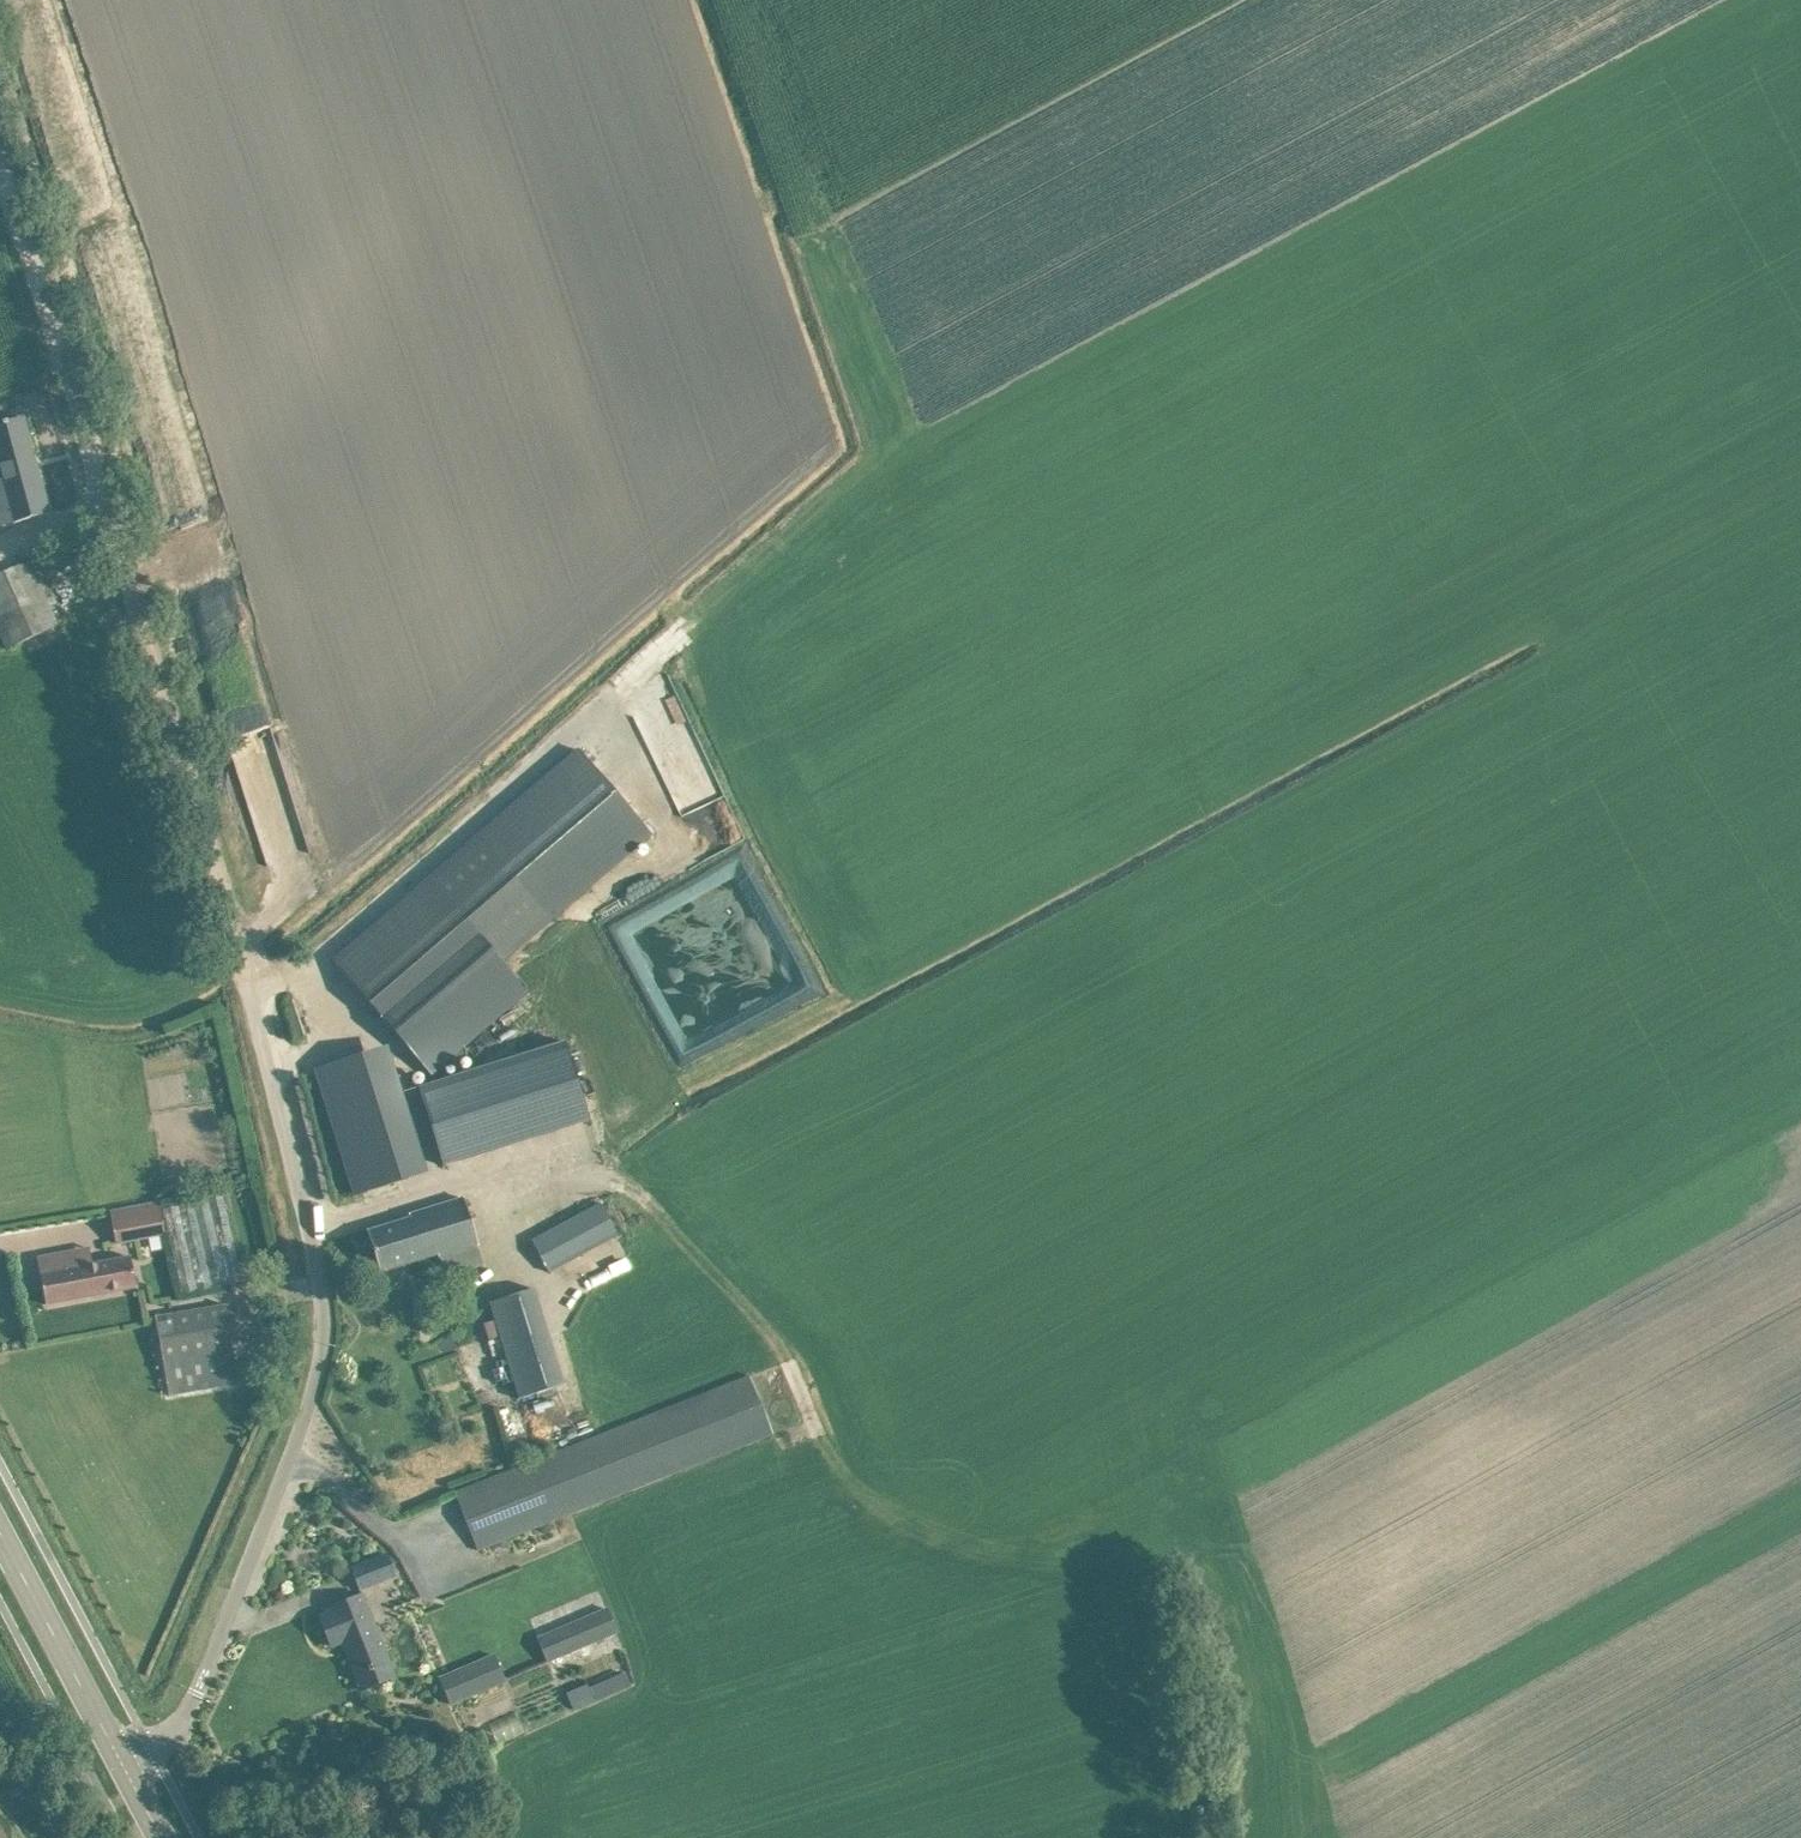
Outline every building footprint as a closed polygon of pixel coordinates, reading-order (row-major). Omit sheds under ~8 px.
[(0,424),(0,526),(49,513),(23,418),(0,424)] [(0,573),(0,638),(5,649),(57,625),(28,561),(0,573)] [(514,951),(651,834),(579,749),(333,960),(431,1075),(528,991),(502,959),(513,949),(514,951)] [(660,965),(669,995),(691,1024),(695,1037),(717,1030),(737,1015),(754,1010),(769,999),(788,993),(803,982),(799,969),(765,924),(762,916),(735,880),(724,883),(699,902),(675,909),(647,930),(649,932),(657,960),(660,965)] [(602,941),(565,939),(563,967),(601,969),(602,941)] [(564,1042),(416,1087),(440,1165),(588,1120),(564,1042)] [(357,1194),(408,1178),(368,1051),(316,1067),(357,1194)] [(182,1294),(242,1281),(223,1195),(163,1209),(182,1294)] [(479,1244),(463,1195),(408,1212),(409,1215),(366,1228),(380,1271),(437,1253),(438,1257),(479,1244)] [(110,1211),(116,1243),(165,1234),(159,1202),(110,1211)] [(545,1266),(614,1229),(601,1203),(531,1240),(545,1266)] [(646,1264),(668,1259),(665,1248),(644,1254),(646,1264)] [(86,1256),(80,1258),(79,1250),(37,1257),(46,1303),(135,1286),(130,1258),(88,1266),(86,1256)] [(564,1383),(534,1289),(489,1304),(519,1398),(564,1383)] [(170,1394),(238,1383),(225,1305),(156,1317),(170,1394)] [(455,1492),(478,1550),(773,1433),(751,1375),(455,1492)] [(359,1590),(396,1575),(387,1554),(350,1569),(359,1590)] [(396,1677),(364,1595),(329,1607),(330,1611),(319,1616),(332,1646),(350,1639),(354,1650),(347,1653),(356,1677),(368,1672),(373,1686),(396,1677)] [(539,1637),(549,1662),(617,1632),(607,1608),(539,1637)] [(441,1677),(453,1705),(506,1682),(494,1655),(441,1677)] [(567,1694),(574,1711),(632,1686),(626,1673),(589,1689),(587,1685),(567,1694)] [(378,1749),(362,1757),(370,1771),(386,1762),(378,1749)]
